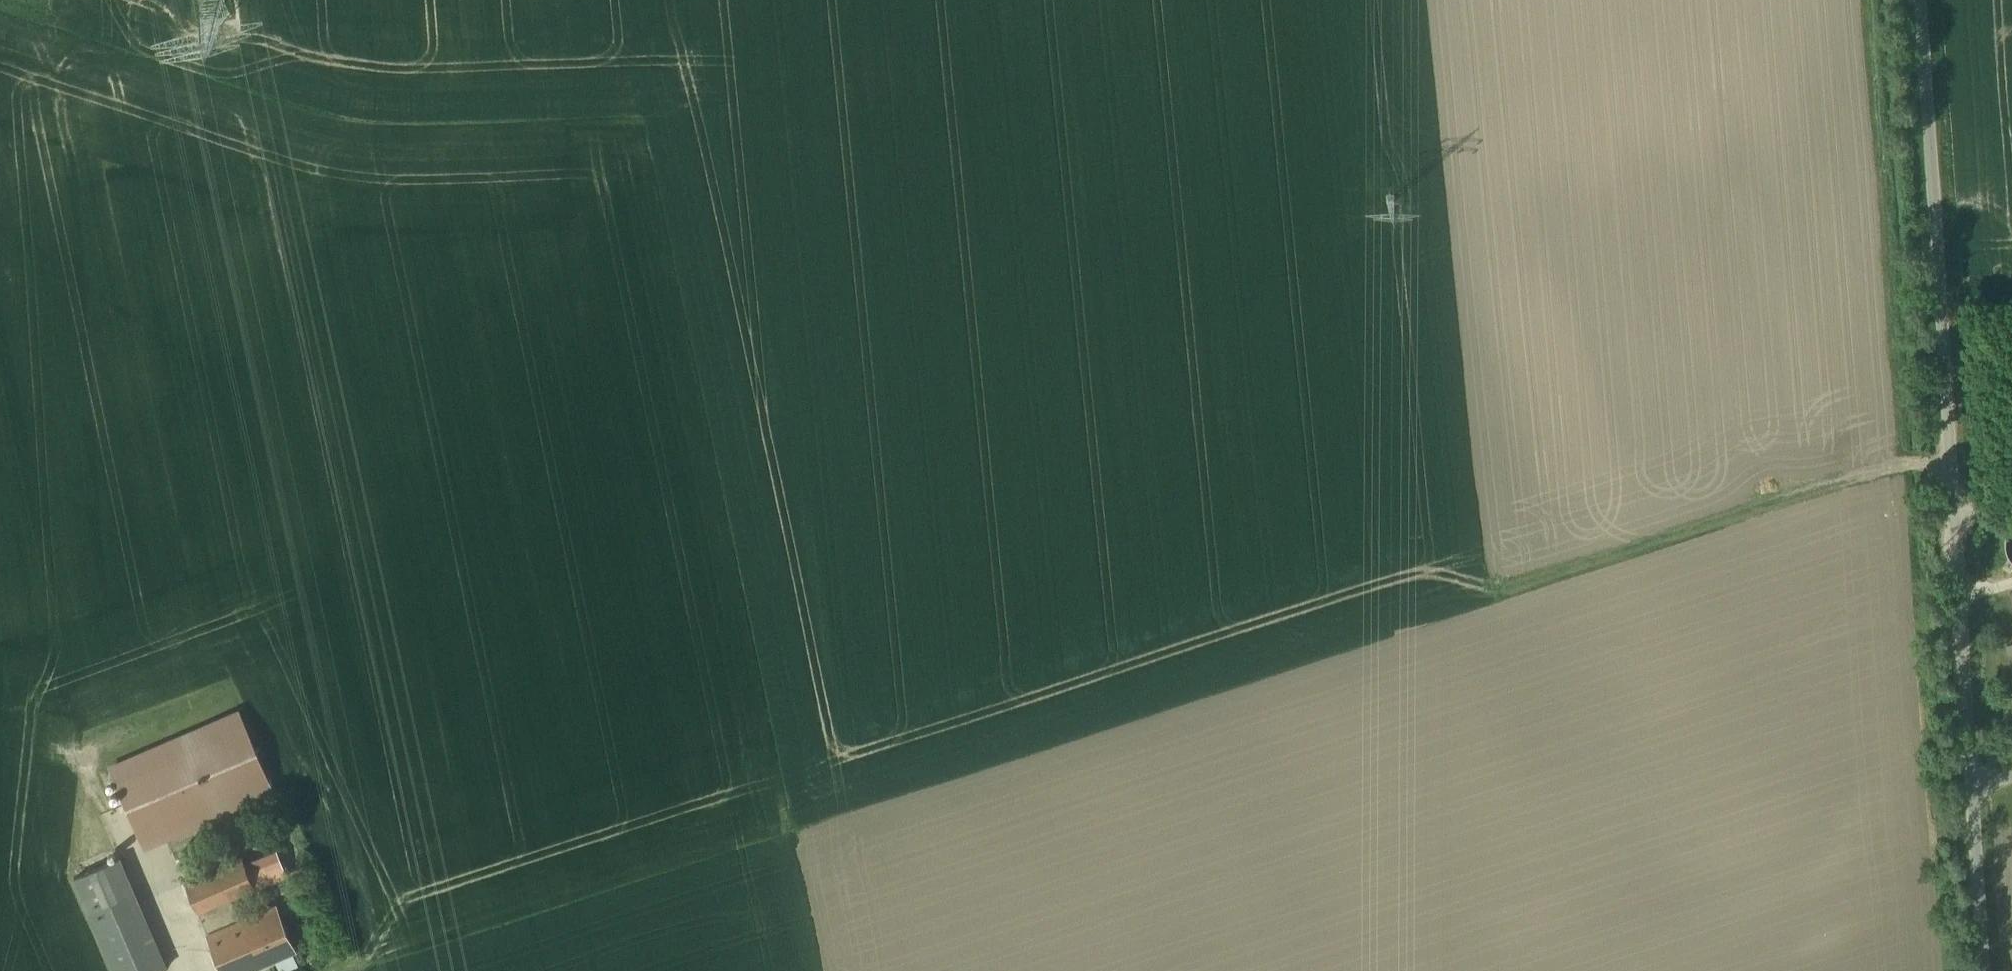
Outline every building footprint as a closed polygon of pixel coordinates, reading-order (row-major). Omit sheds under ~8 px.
[(2008,524),(2000,533),(1998,541),(1998,549),(2004,559),(2010,565),(2011,566),(2011,521),(2008,524)] [(230,715),(104,771),(141,853),(267,797),(230,715)] [(78,867),(120,970),(141,970),(169,960),(124,849),(78,867)] [(260,965),(240,920),(233,902),(260,890),(247,858),(185,884),(223,970),(247,970),(260,965)] [(240,920),(260,965),(296,950),(277,904),(240,920)]
